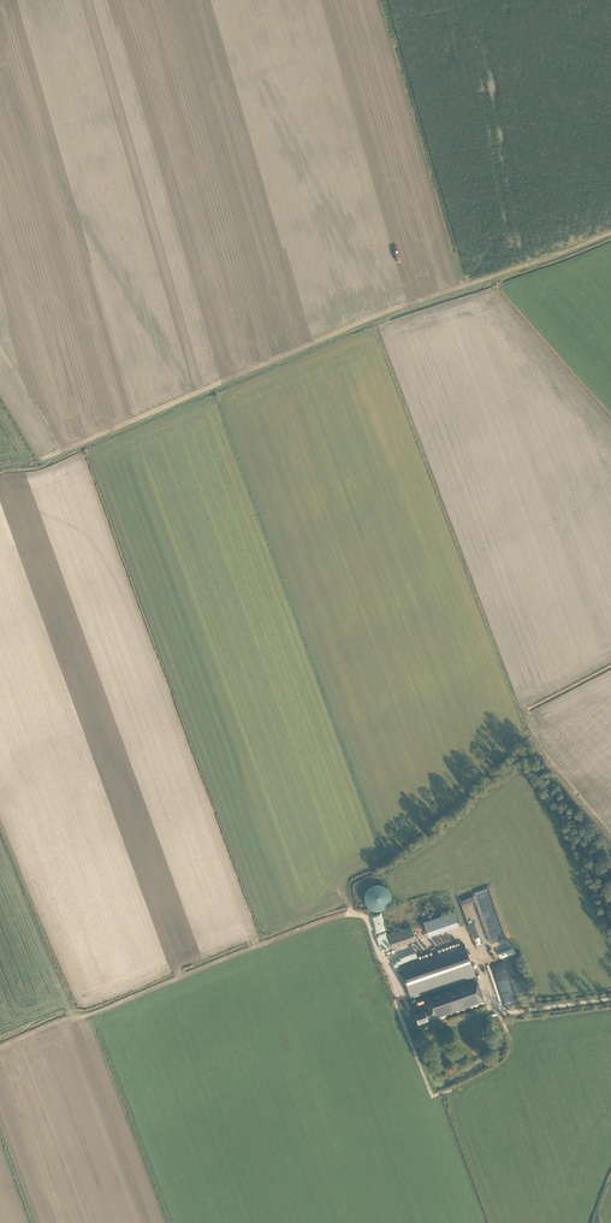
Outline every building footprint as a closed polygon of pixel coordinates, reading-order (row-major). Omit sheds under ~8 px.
[(381,885),(378,885),(374,885),(371,886),(368,888),(366,891),(365,894),(364,897),(365,901),(366,904),(368,907),(370,909),(373,911),(376,912),(380,911),(383,911),(386,909),(388,907),(390,904),(391,900),(391,897),(391,894),(389,891),(387,888),(384,886),(381,885)] [(478,898),(484,897),(484,896),(490,894),(489,889),(476,891),(478,898)] [(478,904),(467,907),(469,915),(481,911),(478,904)] [(459,926),(454,912),(423,922),(428,937),(459,926)] [(416,940),(411,926),(388,934),(393,948),(416,940)] [(485,1005),(464,944),(400,966),(411,998),(452,984),(454,987),(415,1001),(417,1005),(424,1003),(427,1011),(415,1015),(418,1024),(422,1023),(423,1026),(422,1027),(422,1029),(424,1030),(426,1029),(428,1027),(428,1025),(426,1024),(426,1022),(436,1018),(437,1021),(485,1005)] [(492,964),(503,1006),(516,1003),(504,961),(492,964)]
